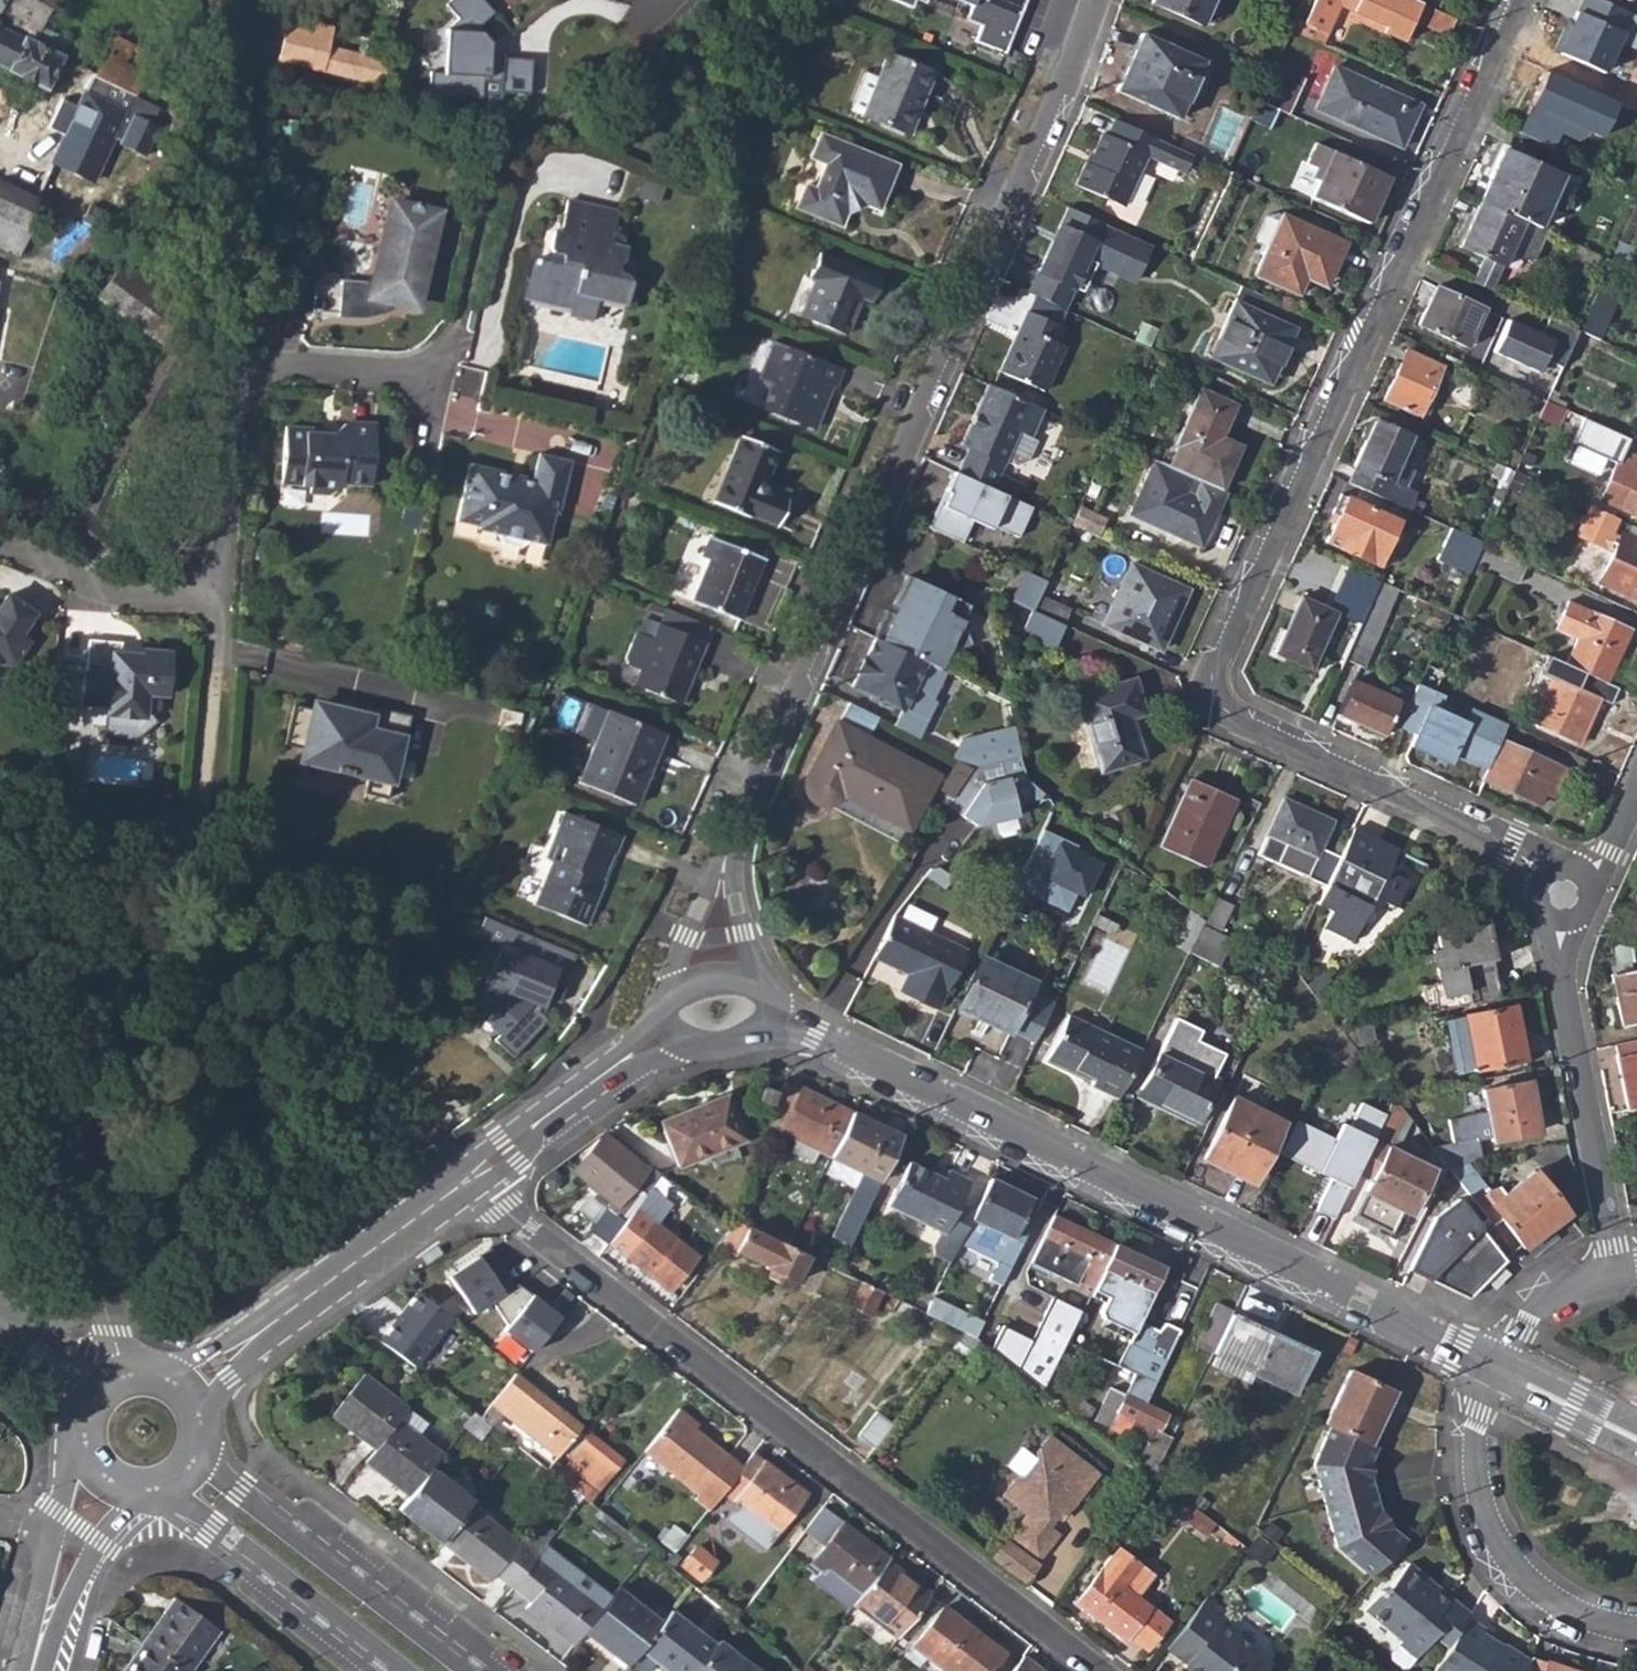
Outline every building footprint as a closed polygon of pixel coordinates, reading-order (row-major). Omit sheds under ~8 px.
[(44,87),(61,55),(31,41),(39,25),(52,0),(0,0),(0,66),(44,87)] [(483,0),(448,0),(444,3),(457,17),(445,28),(442,71),(428,70),(427,93),(481,97),(482,80),(499,81),(498,90),(529,92),(530,58),(502,56),(502,52),(489,51),(489,41),(480,30),(480,22),(493,11),(483,0)] [(913,8),(916,0),(891,0),(913,8)] [(980,25),(974,41),(1005,54),(1027,0),(916,0),(980,25)] [(1201,26),(1213,0),(1152,0),(1150,3),(1201,26)] [(1295,19),(1290,30),(1323,45),(1340,7),(1352,13),(1385,28),(1382,33),(1402,43),(1411,22),(1447,37),(1449,34),(1455,21),(1410,0),(1316,0),(1305,24),(1295,19)] [(1603,74),(1615,43),(1636,50),(1636,15),(1607,0),(1576,0),(1552,52),(1603,74)] [(1350,18),(1382,33),(1385,28),(1352,13),(1350,18)] [(277,64),(380,86),(386,57),(327,47),(331,28),(287,19),(277,64)] [(31,41),(61,55),(68,40),(39,25),(31,41)] [(55,162),(94,181),(128,110),(111,102),(118,88),(134,96),(154,55),(113,35),(73,119),(55,162)] [(1116,90),(1177,118),(1202,62),(1141,35),(1116,90)] [(851,111),(907,133),(922,93),(927,94),(936,73),(885,54),(876,77),(867,74),(851,111)] [(1258,100),(1288,115),(1303,79),(1274,66),(1258,100)] [(1315,110),(1401,149),(1421,105),(1334,66),(1315,110)] [(1545,74),(1517,133),(1551,150),(1559,135),(1575,143),(1598,139),(1617,104),(1545,74)] [(1250,119),(1284,134),(1292,116),(1288,115),(1258,100),(1250,119)] [(4,184),(39,200),(55,162),(73,119),(41,103),(4,184)] [(1074,185),(1123,207),(1147,155),(1184,173),(1192,155),(1114,120),(1107,137),(1102,134),(1092,155),(1095,157),(1090,165),(1085,163),(1074,185)] [(795,208),(841,226),(846,212),(865,204),(878,209),(886,189),(885,188),(895,164),(820,134),(809,157),(826,164),(815,189),(805,185),(795,208)] [(1310,196),(1366,222),(1375,201),(1368,198),(1379,175),(1317,146),(1308,165),(1317,169),(1322,171),(1318,180),(1310,196)] [(1480,201),(1541,229),(1564,175),(1505,148),(1480,201)] [(1311,177),(1318,180),(1322,171),(1317,169),(1311,177)] [(1368,198),(1375,201),(1386,177),(1379,175),(1368,198)] [(20,257),(33,229),(27,227),(39,200),(4,184),(0,182),(0,247),(20,257)] [(1460,247),(1482,257),(1470,281),(1492,291),(1509,253),(1532,262),(1547,231),(1541,229),(1480,201),(1460,247)] [(570,315),(591,321),(597,298),(626,305),(630,287),(626,280),(633,275),(635,268),(631,261),(625,259),(627,250),(611,247),(619,213),(568,202),(560,233),(553,232),(550,248),(552,253),(562,255),(560,266),(534,261),(530,279),(532,280),(528,299),(571,309),(570,315)] [(393,302),(415,307),(425,265),(429,266),(432,254),(432,241),(434,224),(436,214),(420,210),(416,203),(408,207),(392,203),(374,283),(341,280),(338,318),(355,320),(373,318),(381,316),(388,310),(393,302)] [(736,218),(745,222),(750,212),(740,208),(736,218)] [(1060,245),(1075,211),(1067,208),(1052,242),(1060,245)] [(1052,242),(1028,294),(1034,296),(1063,310),(1086,259),(1135,282),(1151,246),(1075,211),(1060,245),(1052,242)] [(1252,241),(1267,247),(1281,216),(1276,213),(1265,216),(1252,241)] [(1254,274),(1298,294),(1305,278),(1308,271),(1329,280),(1345,243),(1281,216),(1267,247),(1254,274)] [(95,297),(159,343),(78,496),(52,526),(100,567),(125,538),(107,522),(191,363),(164,342),(184,313),(145,285),(156,269),(118,241),(117,243),(104,233),(92,250),(105,259),(116,267),(95,297)] [(1576,259),(1595,268),(1601,256),(1581,247),(1576,259)] [(83,262),(96,271),(105,259),(92,250),(83,262)] [(803,317),(846,334),(861,297),(871,300),(880,276),(818,252),(809,276),(817,279),(803,317)] [(1579,331),(1595,338),(1627,268),(1611,261),(1579,331)] [(1305,278),(1325,288),(1329,280),(1308,271),(1305,278)] [(1218,337),(1225,340),(1217,358),(1259,378),(1273,347),(1283,352),(1293,329),(1253,311),(1260,296),(1240,287),(1218,337)] [(1425,309),(1429,311),(1439,290),(1435,288),(1425,309)] [(1418,325),(1466,347),(1484,308),(1439,290),(1429,311),(1425,309),(1418,325)] [(1027,311),(1058,326),(1065,311),(1063,310),(1034,296),(1027,311)] [(1000,372),(1042,391),(1063,346),(1054,342),(1062,327),(1058,326),(1027,311),(1012,345),(1001,370),(1000,372)] [(1493,352),(1538,372),(1544,360),(1562,368),(1579,331),(1549,317),(1541,335),(1507,320),(1493,352)] [(1209,355),(1217,358),(1225,340),(1218,337),(1209,355)] [(762,409),(812,429),(830,383),(836,385),(843,369),(772,340),(769,347),(765,357),(757,377),(772,383),(762,409)] [(1001,370),(1012,345),(1006,342),(994,367),(1001,370)] [(1259,378),(1269,382),(1283,352),(1273,347),(1259,378)] [(1383,400),(1419,416),(1442,366),(1406,350),(1383,400)] [(960,445),(968,449),(957,473),(992,490),(1018,431),(1031,437),(1043,410),(988,385),(960,445)] [(1547,401),(1563,409),(1567,402),(1557,398),(1559,392),(1552,389),(1547,401)] [(1200,390),(1175,445),(1176,446),(1167,466),(1220,490),(1240,447),(1220,438),(1234,406),(1200,390)] [(1525,411),(1539,419),(1547,401),(1533,395),(1525,411)] [(1539,419),(1558,427),(1565,410),(1563,409),(1547,401),(1539,419)] [(1346,482),(1408,509),(1417,492),(1406,487),(1414,469),(1399,463),(1412,435),(1374,418),(1351,468),(1352,469),(1346,482)] [(1636,515),(1636,455),(1624,450),(1629,438),(1583,418),(1571,444),(1616,463),(1600,500),(1636,515)] [(375,425),(344,423),(332,433),(321,433),(321,429),(285,426),(281,476),(301,477),(301,484),(300,485),(310,486),(309,493),(330,494),(342,483),(371,485),(375,425)] [(712,502),(753,519),(754,517),(777,526),(788,500),(770,492),(770,488),(769,485),(768,483),(765,480),(778,450),(740,435),(712,502)] [(559,510),(571,459),(538,452),(532,482),(511,477),(512,473),(470,463),(457,520),(479,525),(478,528),(496,532),(502,542),(519,546),(529,540),(547,544),(554,509),(559,510)] [(1200,548),(1225,493),(1220,490),(1167,466),(1153,460),(1128,515),(1200,548)] [(1489,475),(1509,485),(1515,472),(1496,464),(1489,475)] [(957,473),(954,472),(946,491),(949,493),(945,502),(942,501),(931,523),(963,538),(973,517),(1018,538),(1032,508),(992,490),(957,473)] [(1508,488),(1518,492),(1525,477),(1515,472),(1509,485),(1508,488)] [(1325,543),(1378,566),(1399,521),(1342,495),(1333,514),(1338,516),(1325,543)] [(1636,600),(1636,540),(1622,533),(1620,537),(1613,534),(1619,520),(1590,507),(1577,536),(1614,552),(1600,583),(1636,600)] [(1428,603),(1451,613),(1473,564),(1483,543),(1449,528),(1434,561),(1445,566),(1428,603)] [(692,601),(739,620),(764,559),(711,536),(702,557),(710,560),(692,601)] [(1473,564),(1518,584),(1528,563),(1483,543),(1473,564)] [(1103,626),(1160,651),(1188,591),(1131,565),(1103,626)] [(1380,581),(1349,567),(1338,590),(1369,604),(1380,581)] [(1045,581),(1026,572),(1015,598),(1034,607),(1039,595),(1045,581)] [(974,643),(965,620),(972,604),(909,575),(896,605),(901,607),(897,616),(889,611),(876,638),(942,670),(950,652),(974,643)] [(1344,659),(1363,667),(1398,590),(1380,581),(1369,604),(1344,659)] [(1032,611),(1063,625),(1069,610),(1039,595),(1034,607),(1032,611)] [(3,664),(10,654),(18,659),(32,640),(24,634),(37,616),(9,596),(0,608),(0,664),(3,664)] [(1275,652),(1311,669),(1336,613),(1301,597),(1275,652)] [(1566,665),(1605,683),(1608,683),(1633,628),(1569,600),(1555,630),(1577,640),(1566,665)] [(1005,611),(1021,617),(1026,608),(1010,601),(1005,611)] [(712,626),(665,608),(659,623),(706,642),(712,626)] [(1019,638),(1051,652),(1063,625),(1032,611),(1019,638)] [(706,642),(659,623),(653,638),(640,671),(634,684),(681,704),(706,642)] [(640,671),(653,638),(638,631),(627,658),(632,668),(640,671)] [(126,641),(89,638),(86,672),(86,671),(83,701),(109,704),(108,727),(115,736),(138,737),(159,719),(148,706),(149,692),(149,687),(168,689),(172,645),(148,644),(147,655),(141,656),(125,655),(126,641)] [(919,740),(937,702),(933,700),(946,672),(942,670),(876,638),(853,687),(902,711),(894,727),(919,740)] [(10,654),(3,664),(13,665),(18,659),(10,654)] [(1555,734),(1579,745),(1599,697),(1605,683),(1566,665),(1548,657),(1540,673),(1552,678),(1544,696),(1531,723),(1555,734)] [(1419,683),(1434,691),(1443,671),(1427,664),(1419,683)] [(1531,691),(1544,696),(1552,678),(1540,673),(1531,691)] [(1099,771),(1142,758),(1129,716),(1143,712),(1133,679),(1077,696),(1099,771)] [(1338,712),(1385,733),(1389,724),(1399,728),(1400,726),(1409,706),(1353,680),(1338,712)] [(1483,776),(1540,802),(1544,793),(1555,797),(1567,769),(1500,740),(1507,723),(1434,691),(1419,683),(1409,706),(1400,726),(1416,732),(1411,744),(1428,751),(1433,740),(1454,749),(1471,757),(1474,752),(1491,759),(1489,764),(1483,776)] [(1009,685),(996,695),(1012,703),(1009,685)] [(420,717),(354,703),(351,712),(326,706),(324,711),(322,711),(302,707),(294,745),(314,748),(312,762),(378,777),(375,794),(395,800),(401,774),(408,775),(420,717)] [(937,776),(866,738),(877,718),(848,703),(805,778),(804,783),(806,792),(811,799),(822,804),(832,789),(908,830),(937,776)] [(579,782),(636,805),(665,734),(608,711),(579,782)] [(1527,732),(1551,743),(1555,734),(1531,723),(1527,732)] [(963,736),(952,758),(957,760),(972,768),(983,766),(1021,757),(1016,727),(963,736)] [(1428,751),(1449,761),(1454,749),(1433,740),(1428,751)] [(1471,757),(1489,764),(1491,759),(1474,752),(1471,757)] [(945,807),(975,827),(1016,818),(1014,807),(1039,801),(1043,794),(1027,782),(1021,757),(972,768),(951,799),(945,807)] [(972,768),(957,760),(938,790),(951,799),(972,768)] [(1160,846),(1203,866),(1218,835),(1211,832),(1228,796),(1191,779),(1160,846)] [(1211,832),(1218,835),(1235,799),(1228,796),(1211,832)] [(1257,855),(1325,886),(1339,858),(1321,849),(1331,827),(1309,816),(1311,811),(1284,799),(1257,855)] [(1309,816),(1331,827),(1334,822),(1311,811),(1309,816)] [(547,858),(555,861),(537,906),(584,926),(604,879),(590,874),(600,847),(614,853),(617,854),(625,835),(568,813),(562,831),(558,829),(547,858)] [(1077,845),(1044,829),(1016,887),(1067,911),(1076,892),(1084,896),(1100,863),(1075,851),(1077,845)] [(1316,904),(1331,911),(1322,927),(1351,941),(1371,896),(1395,907),(1407,880),(1387,870),(1396,851),(1352,830),(1339,858),(1325,886),(1316,904)] [(590,874),(604,879),(614,853),(600,847),(590,874)] [(1126,859),(1133,865),(1140,852),(1132,848),(1126,859)] [(1204,922),(1220,931),(1233,905),(1215,897),(1204,922)] [(1421,987),(1425,1012),(1500,997),(1492,959),(1493,959),(1482,904),(1431,914),(1443,971),(1438,972),(1440,983),(1421,987)] [(1173,946),(1188,953),(1203,924),(1204,922),(1192,913),(1173,946)] [(576,951),(485,915),(477,935),(501,945),(487,982),(490,983),(481,1008),(506,1030),(498,1039),(516,1055),(549,1017),(539,1009),(545,994),(560,1000),(571,971),(568,970),(576,951)] [(874,958),(908,973),(900,990),(938,1009),(966,950),(894,916),(874,958)] [(1188,953),(1217,967),(1231,939),(1203,924),(1188,953)] [(957,1009),(1010,1034),(1012,1032),(1031,992),(1035,982),(983,957),(957,1009)] [(1609,973),(1620,1027),(1636,1023),(1636,968),(1609,973)] [(1031,992),(1012,1032),(1034,1043),(1053,1003),(1031,992)] [(1446,1019),(1452,1051),(1469,1048),(1473,1069),(1523,1059),(1515,1006),(1446,1019)] [(1046,1060),(1074,1073),(1076,1070),(1094,1079),(1090,1085),(1118,1099),(1142,1050),(1067,1015),(1046,1060)] [(1140,1089),(1166,1102),(1162,1109),(1194,1124),(1215,1078),(1212,1076),(1223,1053),(1195,1039),(1200,1030),(1174,1017),(1140,1089)] [(1374,1042),(1371,1023),(1341,1029),(1355,1047),(1374,1042)] [(1614,1045),(1627,1111),(1636,1108),(1636,1040),(1614,1045)] [(1452,1051),(1455,1072),(1473,1069),(1469,1048),(1452,1051)] [(769,1128),(780,1132),(799,1091),(783,1082),(769,1128)] [(1482,1091),(1492,1141),(1538,1132),(1529,1082),(1482,1091)] [(770,1106),(775,1092),(756,1085),(752,1099),(770,1106)] [(829,1156),(850,1111),(801,1088),(780,1132),(796,1140),(791,1152),(813,1163),(818,1151),(829,1156)] [(1136,1096),(1162,1109),(1166,1102),(1140,1089),(1136,1096)] [(678,1167),(745,1140),(727,1094),(659,1122),(678,1167)] [(1203,1158),(1247,1180),(1259,1157),(1264,1160),(1282,1121),(1233,1097),(1203,1158)] [(1410,1214),(1432,1168),(1388,1146),(1405,1112),(1394,1098),(1386,1114),(1358,1171),(1372,1179),(1366,1193),(1355,1214),(1390,1231),(1400,1209),(1410,1214)] [(1286,1156),(1308,1167),(1311,1162),(1335,1173),(1317,1210),(1334,1219),(1358,1171),(1386,1114),(1362,1102),(1350,1127),(1343,1124),(1336,1139),(1323,1132),(1321,1137),(1301,1127),(1286,1156)] [(881,1132),(882,1128),(850,1112),(829,1156),(866,1175),(836,1236),(841,1238),(850,1243),(898,1140),(881,1132)] [(881,1132),(898,1140),(900,1136),(882,1128),(881,1132)] [(650,1166),(647,1169),(603,1134),(573,1170),(616,1205),(617,1206),(619,1204),(631,1213),(660,1174),(650,1166)] [(1432,1148),(1447,1167),(1468,1162),(1479,1160),(1475,1138),(1432,1148)] [(943,1180),(931,1173),(907,1162),(887,1205),(940,1230),(929,1254),(949,1264),(959,1243),(970,1218),(973,1213),(958,1206),(969,1181),(947,1171),(947,1172),(943,1180)] [(1447,1167),(1491,1225),(1500,1218),(1523,1248),(1568,1215),(1534,1171),(1503,1196),(1497,1187),(1489,1190),(1468,1162),(1447,1167)] [(931,1173),(943,1180),(947,1172),(934,1167),(931,1173)] [(1021,1221),(1032,1198),(990,1177),(973,1213),(970,1218),(959,1243),(998,1262),(990,1279),(1001,1284),(1029,1225),(1021,1221)] [(1408,1271),(1469,1301),(1504,1262),(1458,1200),(1434,1217),(1408,1271)] [(611,1212),(624,1222),(631,1213),(619,1204),(617,1206),(616,1205),(611,1212)] [(607,1244),(624,1222),(611,1212),(605,1207),(589,1230),(607,1244)] [(684,1246),(696,1256),(703,1246),(701,1244),(719,1221),(705,1210),(687,1234),(691,1237),(684,1246)] [(687,1234),(659,1213),(652,1222),(625,1256),(669,1290),(696,1256),(684,1246),(691,1237),(687,1234)] [(1092,1287),(1113,1244),(1054,1216),(1030,1263),(1075,1284),(1077,1279),(1092,1287)] [(787,1245),(738,1222),(735,1220),(729,1229),(717,1245),(736,1255),(738,1252),(767,1266),(766,1268),(774,1271),(784,1277),(795,1282),(808,1256),(787,1245)] [(834,1254),(843,1258),(850,1243),(841,1238),(834,1254)] [(1134,1255),(1135,1255),(1113,1244),(1092,1287),(1091,1289),(1108,1297),(1111,1291),(1144,1307),(1163,1267),(1143,1259),(1134,1255)] [(443,1252),(440,1248),(423,1258),(428,1266),(445,1256),(443,1252)] [(491,1249),(450,1277),(475,1314),(493,1302),(516,1286),(491,1249)] [(770,1278),(781,1283),(784,1277),(774,1271),(770,1278)] [(869,1314),(881,1291),(863,1282),(850,1305),(869,1314)] [(560,1318),(519,1285),(516,1286),(493,1302),(508,1326),(505,1331),(532,1353),(560,1318)] [(395,1324),(379,1343),(415,1368),(453,1319),(419,1293),(403,1313),(405,1315),(397,1325),(395,1324)] [(1082,1310),(1052,1296),(1031,1339),(1003,1326),(992,1350),(1044,1390),(1050,1376),(1082,1310)] [(976,1338),(982,1325),(931,1301),(925,1313),(962,1331),(976,1338)] [(1231,1315),(1233,1311),(1217,1303),(1196,1346),(1212,1353),(1231,1315)] [(405,1315),(403,1313),(395,1324),(397,1325),(405,1315)] [(1293,1392),(1311,1353),(1231,1315),(1212,1353),(1208,1363),(1248,1382),(1253,1373),(1293,1392)] [(1150,1328),(1137,1321),(1119,1358),(1145,1371),(1135,1391),(1113,1382),(1095,1420),(1125,1434),(1144,1403),(1162,1361),(1148,1354),(1147,1351),(1152,1341),(1145,1336),(1150,1328)] [(1157,1332),(1150,1328),(1145,1336),(1152,1341),(1147,1351),(1148,1354),(1162,1361),(1174,1336),(1159,1329),(1157,1332)] [(1369,1444),(1394,1392),(1349,1371),(1325,1423),(1333,1427),(1369,1444)] [(376,1449),(409,1407),(364,1373),(332,1414),(347,1426),(350,1423),(365,1435),(362,1438),(376,1449)] [(558,1458),(583,1426),(516,1373),(481,1417),(491,1425),(501,1412),(539,1443),(558,1458)] [(1086,1424),(1093,1410),(1050,1376),(1044,1390),(1047,1393),(1077,1417),(1086,1424)] [(425,1389),(437,1398),(442,1391),(430,1382),(425,1389)] [(1178,1402),(1187,1405),(1190,1398),(1181,1393),(1178,1402)] [(1158,1431),(1166,1414),(1144,1403),(1125,1434),(1139,1441),(1129,1457),(1152,1475),(1171,1438),(1158,1431)] [(418,1435),(428,1423),(409,1407),(376,1449),(369,1458),(387,1471),(384,1476),(410,1496),(431,1468),(443,1454),(418,1435)] [(689,1424),(693,1420),(679,1409),(644,1453),(697,1495),(693,1500),(707,1511),(723,1491),(743,1466),(689,1424)] [(491,1425),(481,1417),(475,1412),(464,1426),(480,1439),(491,1425)] [(874,1449),(892,1424),(876,1412),(857,1436),(874,1449)] [(347,1426),(362,1438),(365,1435),(350,1423),(347,1426)] [(1369,1444),(1333,1427),(1316,1464),(1337,1547),(1369,1578),(1404,1542),(1382,1521),(1368,1468),(1378,1448),(1369,1444)] [(589,1502),(623,1460),(591,1434),(572,1458),(574,1459),(566,1469),(555,1461),(548,1470),(570,1486),(583,1497),(589,1502)] [(1041,1461),(1027,1480),(1017,1482),(1005,1496),(1030,1516),(1019,1530),(1012,1540),(1038,1560),(1059,1534),(1051,1527),(1067,1506),(1071,1509),(1073,1506),(1098,1475),(1050,1438),(1041,1450),(1041,1461)] [(540,1464),(548,1470),(555,1461),(558,1458),(539,1443),(529,1455),(540,1464)] [(764,1552),(808,1494),(753,1453),(743,1466),(723,1491),(736,1502),(723,1520),(764,1552)] [(366,1462),(384,1476),(387,1471),(369,1458),(366,1462)] [(530,1475),(555,1495),(561,1487),(567,1491),(570,1486),(548,1470),(540,1464),(530,1475)] [(472,1506),(474,1503),(431,1468),(410,1496),(403,1505),(411,1511),(408,1516),(443,1543),(472,1506)] [(1202,1509),(1207,1502),(1199,1496),(1194,1504),(1202,1509)] [(1258,1525),(1264,1528),(1279,1506),(1269,1501),(1258,1525)] [(1204,1537),(1215,1524),(1189,1504),(1178,1518),(1204,1537)] [(399,1509),(408,1516),(411,1511),(403,1505),(399,1509)] [(513,1588),(538,1556),(472,1506),(443,1543),(457,1554),(459,1550),(475,1562),(472,1566),(492,1581),(496,1575),(513,1588)] [(887,1561),(889,1558),(824,1507),(805,1532),(823,1546),(810,1563),(820,1571),(813,1580),(849,1608),(852,1605),(887,1561)] [(1222,1539),(1233,1548),(1238,1542),(1227,1533),(1222,1539)] [(1040,1565),(1005,1537),(992,1554),(1026,1582),(1040,1565)] [(583,1632),(611,1597),(546,1545),(538,1556),(513,1588),(531,1601),(525,1609),(543,1624),(546,1620),(561,1631),(559,1635),(573,1646),(583,1632)] [(700,1580),(715,1561),(697,1546),(685,1561),(675,1553),(666,1564),(675,1570),(680,1564),(700,1580)] [(1136,1596),(1152,1575),(1117,1549),(1075,1602),(1124,1640),(1128,1636),(1146,1650),(1169,1621),(1136,1596)] [(457,1554),(472,1566),(475,1562),(459,1550),(457,1554)] [(896,1639),(931,1595),(887,1561),(852,1605),(896,1639)] [(1362,1607),(1398,1638),(1395,1642),(1412,1656),(1426,1639),(1439,1649),(1432,1658),(1438,1663),(1466,1618),(1469,1614),(1450,1598),(1447,1601),(1437,1591),(1439,1588),(1408,1561),(1387,1585),(1379,1586),(1362,1607)] [(639,1650),(661,1622),(617,1589),(611,1597),(583,1632),(627,1666),(639,1650)] [(217,1629),(175,1598),(142,1642),(182,1670),(185,1670),(217,1629)] [(1167,1648),(1186,1664),(1184,1667),(1188,1670),(1267,1670),(1266,1666),(1268,1664),(1225,1629),(1227,1626),(1201,1605),(1167,1648)] [(1004,1653),(944,1607),(913,1646),(905,1656),(918,1667),(926,1656),(945,1670),(991,1670),(1004,1653)] [(714,1645),(671,1610),(661,1622),(639,1650),(666,1670),(693,1670),(714,1645)] [(1485,1629),(1466,1618),(1433,1670),(1526,1670),(1529,1661),(1503,1645),(1503,1646),(1500,1650),(1488,1643),(1491,1639),(1482,1633),(1485,1629)] [(543,1624),(559,1635),(561,1631),(546,1620),(543,1624)] [(1488,1643),(1500,1650),(1503,1646),(1491,1639),(1488,1643)] [(718,1640),(714,1645),(693,1670),(757,1670),(718,1640)] [(142,1642),(120,1670),(182,1670),(142,1642)] [(1395,1642),(1371,1670),(1399,1670),(1412,1656),(1395,1642)] [(1024,1656),(1013,1670),(1042,1670),(1024,1656)] [(1530,1657),(1529,1661),(1526,1670),(1576,1670),(1530,1657)]
